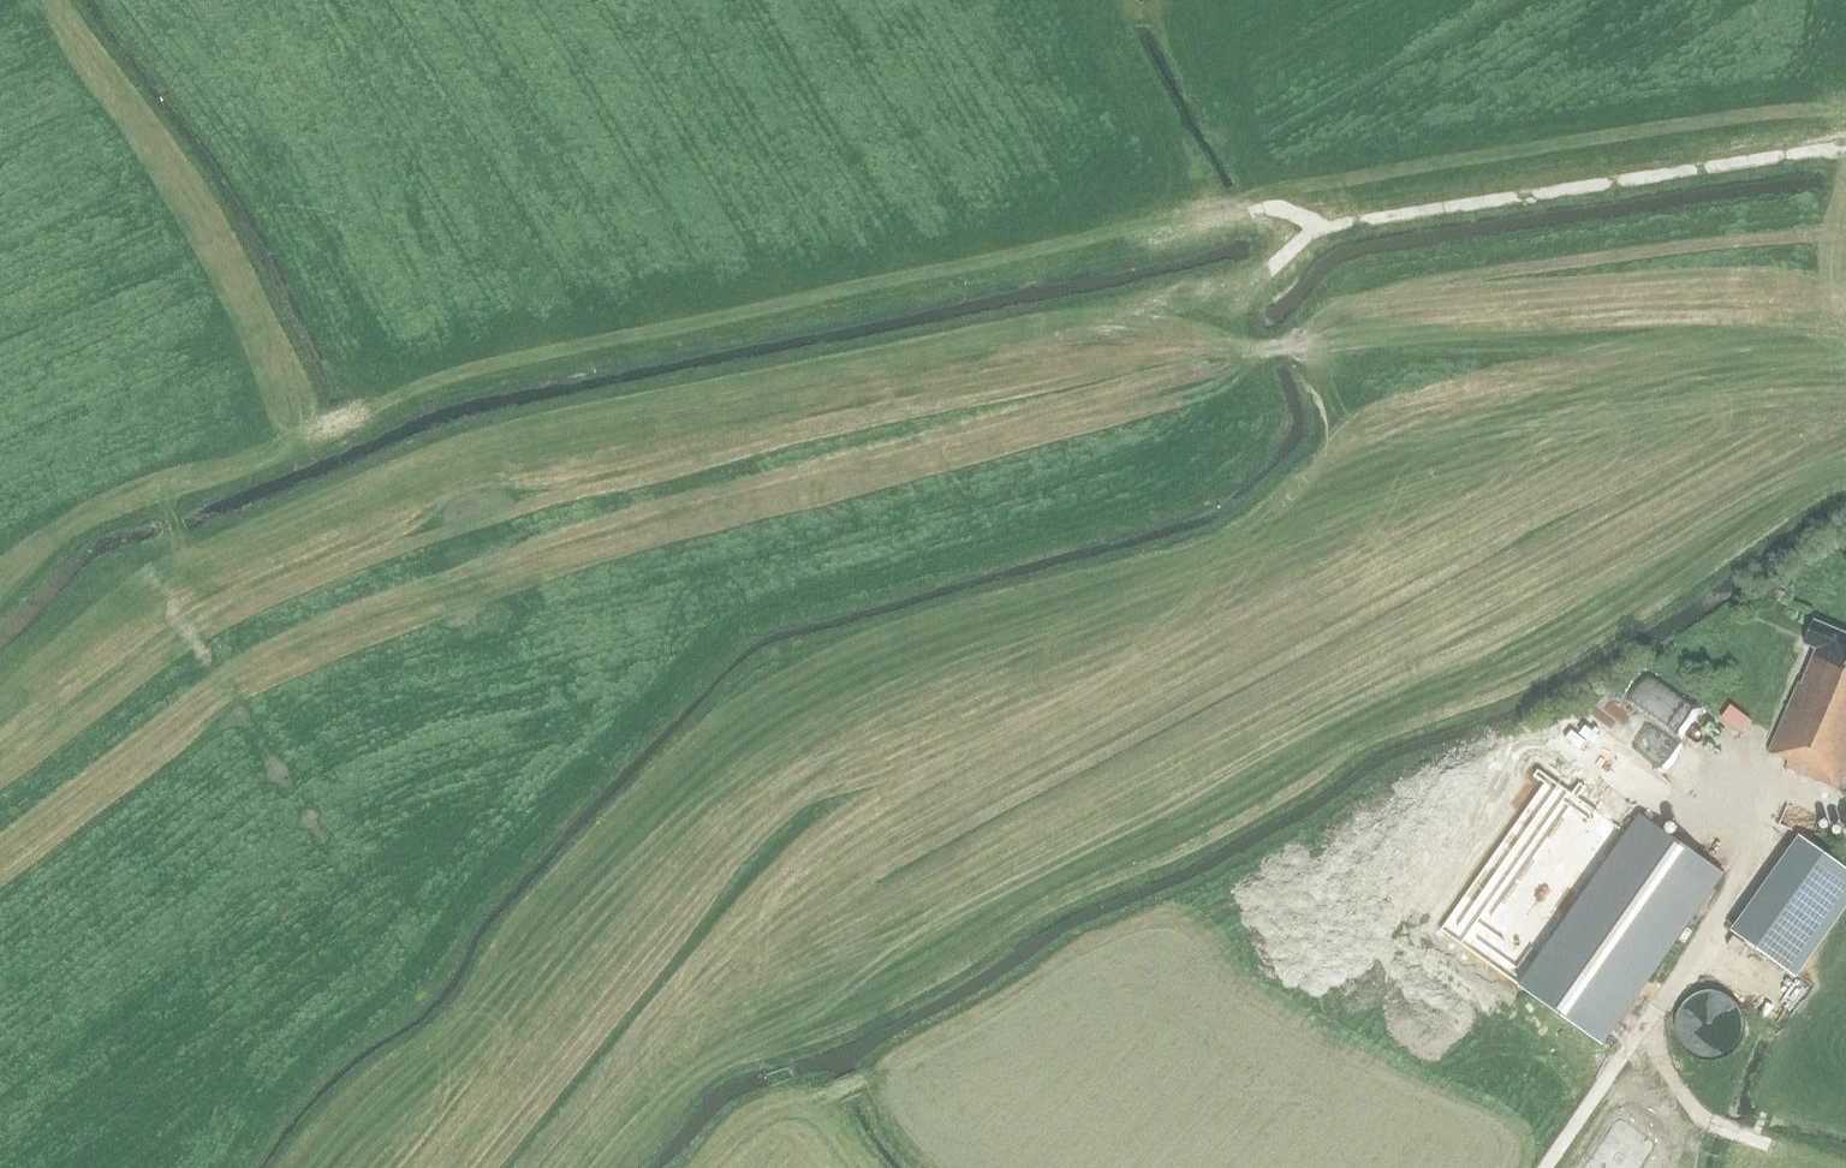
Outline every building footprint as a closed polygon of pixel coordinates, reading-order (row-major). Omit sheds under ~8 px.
[(1838,788),(1845,770),(1845,634),(1814,621),(1805,643),(1816,648),(1808,667),(1801,682),(1799,681),(1769,751),(1788,760),(1786,765),(1838,788)] [(1741,732),(1750,720),(1730,705),(1721,718),(1741,732)] [(1723,873),(1639,814),(1519,983),(1603,1042),(1723,873)] [(1802,838),(1735,932),(1794,974),(1845,900),(1845,869),(1802,838)] [(1836,962),(1845,965),(1845,940),(1843,940),(1836,962)] [(1686,1045),(1734,1059),(1749,1007),(1701,993),(1686,1045)]
